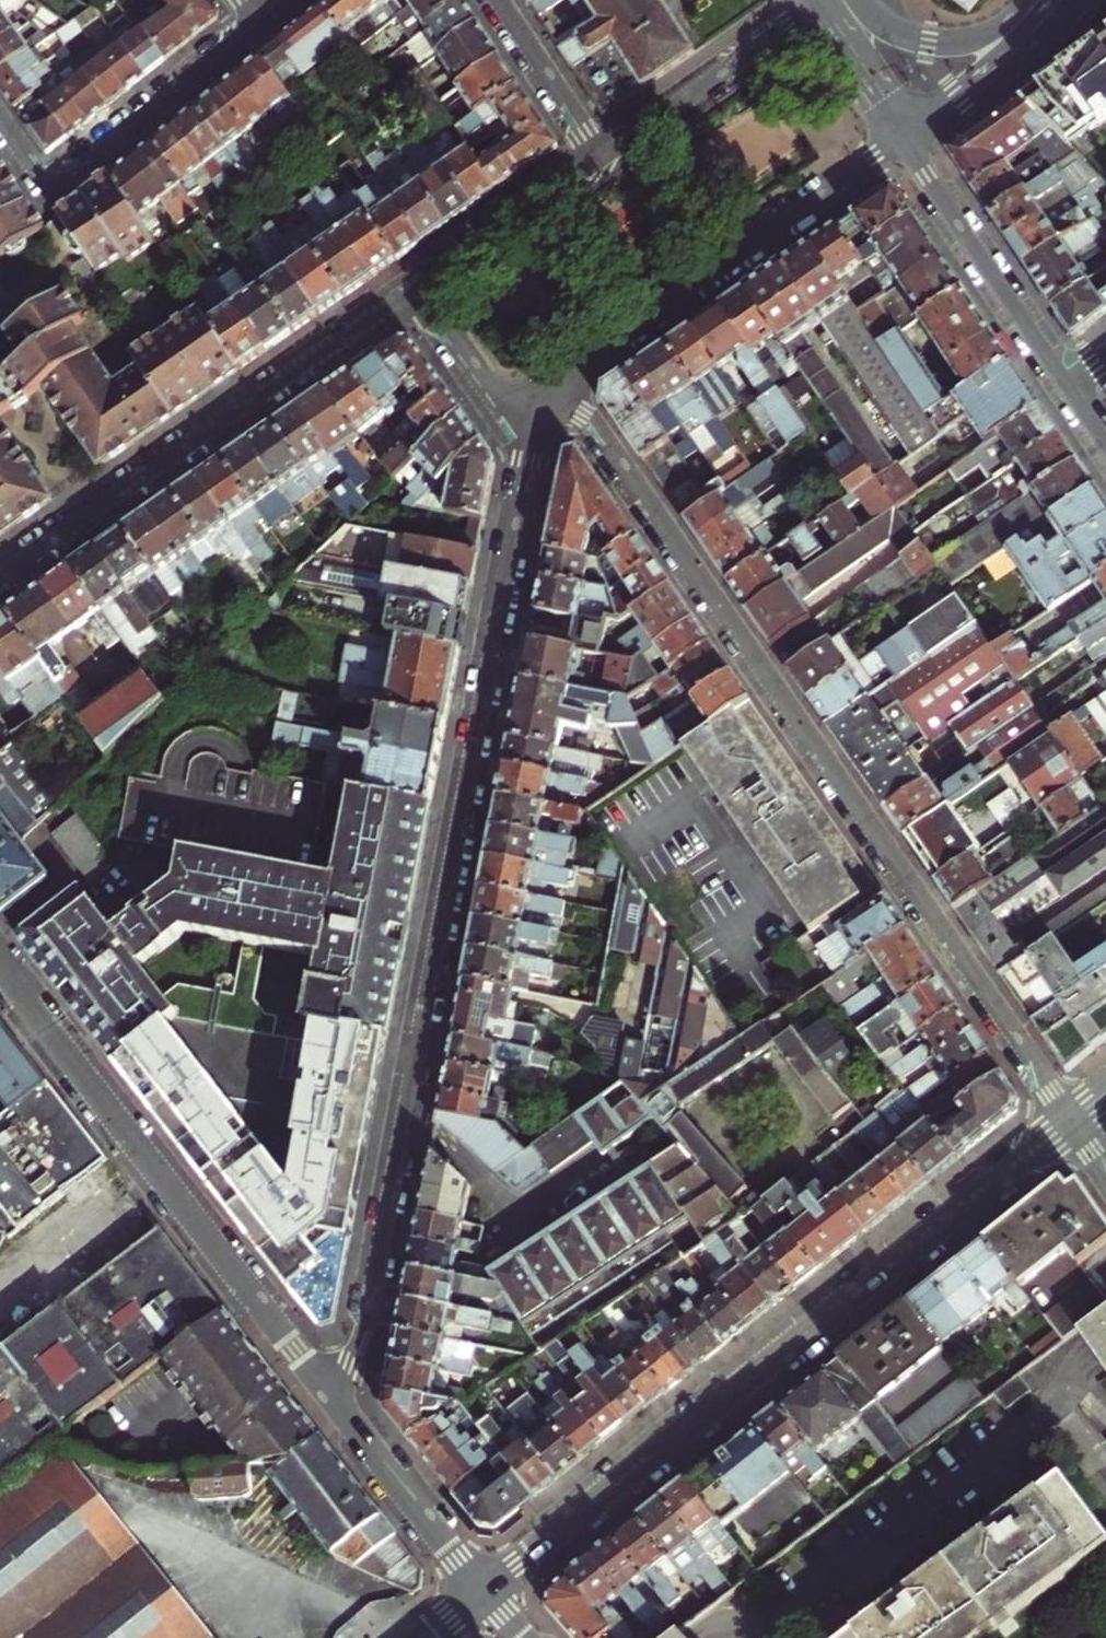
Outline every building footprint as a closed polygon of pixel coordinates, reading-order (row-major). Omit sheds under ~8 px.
[(1,7),(0,7),(4,13),(12,7),(20,14),(29,0),(0,0),(0,6),(1,7)] [(97,6),(103,15),(107,21),(124,9),(117,0),(105,0),(97,6)] [(186,0),(163,0),(165,3),(170,10),(172,9),(186,0)] [(172,9),(194,39),(207,29),(221,18),(216,10),(210,0),(186,0),(172,9)] [(352,0),(330,0),(323,5),(347,40),(354,50),(366,41),(359,32),(370,24),(352,0)] [(381,0),(352,0),(370,24),(376,34),(395,19),(381,0)] [(464,3),(462,0),(420,0),(410,7),(404,13),(395,19),(406,33),(375,56),(382,65),(408,46),(464,3)] [(395,19),(404,13),(396,1),(397,0),(381,0),(395,19)] [(530,5),(538,18),(566,0),(537,0),(530,5)] [(589,30),(559,50),(574,72),(604,118),(637,94),(696,53),(669,11),(662,0),(569,0),(589,30)] [(62,20),(70,25),(78,19),(90,10),(76,1),(62,20)] [(424,67),(479,26),(471,14),(464,3),(408,46),(424,67)] [(347,40),(323,5),(314,13),(305,20),(330,54),(347,40)] [(90,10),(78,19),(84,28),(103,15),(97,6),(90,10)] [(170,10),(144,29),(166,61),(180,50),(194,39),(172,9),(170,10)] [(23,28),(19,23),(14,27),(4,13),(0,16),(0,45),(23,28)] [(70,25),(57,34),(62,41),(63,43),(84,28),(78,19),(70,25)] [(117,35),(118,36),(146,76),(156,69),(166,61),(144,29),(138,20),(134,23),(117,35)] [(330,54),(305,20),(286,35),(277,42),(302,76),(330,54)] [(440,104),(500,59),(490,43),(479,26),(424,67),(418,71),(419,73),(440,104)] [(0,45),(0,73),(50,39),(42,32),(25,44),(21,37),(27,33),(23,28),(0,45)] [(0,73),(0,87),(4,93),(35,72),(40,68),(33,58),(38,54),(40,56),(62,41),(57,34),(50,39),(0,73)] [(1019,98),(1051,130),(1069,147),(1105,120),(1105,35),(1019,98)] [(99,50),(103,56),(127,91),(136,84),(146,76),(118,36),(99,50)] [(302,76),(277,42),(268,49),(261,55),(285,89),(302,76)] [(64,87),(90,122),(99,114),(108,107),(79,66),(68,49),(57,57),(60,61),(62,60),(75,78),(64,87)] [(285,89),(261,55),(250,63),(239,72),(280,130),(287,125),(283,120),(286,118),(279,107),(291,98),(285,89)] [(79,66),(108,107),(118,99),(127,91),(103,56),(90,66),(86,61),(79,66)] [(478,116),(519,87),(511,74),(500,59),(440,104),(447,115),(467,101),(478,116)] [(35,72),(4,93),(12,103),(17,110),(35,96),(49,84),(57,78),(53,72),(42,81),(35,72)] [(280,130),(239,72),(229,81),(217,90),(255,143),(266,158),(273,167),(279,162),(266,143),(281,132),(280,130)] [(440,104),(419,73),(404,85),(431,126),(447,115),(440,104)] [(44,104),(69,138),(80,129),(90,122),(64,87),(56,93),(49,84),(35,96),(42,105),(44,104)] [(490,124),(498,137),(524,173),(541,161),(559,148),(541,121),(519,87),(478,116),(458,131),(464,141),(490,124)] [(255,143),(217,90),(206,99),(197,106),(226,150),(246,178),(251,184),(273,167),(266,158),(255,167),(244,151),(255,143)] [(35,96),(17,110),(48,154),(60,145),(69,138),(44,104),(42,105),(35,96)] [(1051,130),(1019,98),(1006,107),(993,116),(1009,138),(1014,135),(1021,145),(1019,147),(1022,151),(1035,142),(1051,130)] [(226,150),(197,106),(186,115),(173,125),(204,168),(228,202),(251,184),(246,178),(231,189),(222,177),(225,175),(214,159),(226,150)] [(1009,138),(993,116),(946,150),(961,172),(971,188),(1007,163),(1022,151),(1019,147),(1021,145),(1014,135),(1009,138)] [(204,168),(173,125),(164,132),(152,142),(183,185),(207,219),(216,212),(201,190),(199,193),(196,189),(199,187),(192,177),(204,168)] [(338,138),(333,130),(320,140),(325,148),(338,138)] [(1007,163),(971,188),(982,204),(989,214),(1055,172),(1079,157),(1069,147),(1051,130),(1035,142),(1042,152),(1013,172),(1007,163)] [(432,145),(437,153),(474,208),(486,200),(490,196),(498,191),(473,155),(470,149),(464,153),(450,133),(432,145)] [(511,182),(524,173),(498,137),(473,155),(498,191),(511,182)] [(183,185),(152,142),(142,150),(131,159),(161,202),(178,226),(189,217),(172,193),(183,185)] [(474,208),(437,153),(424,163),(416,150),(412,153),(405,143),(397,148),(409,166),(449,225),(462,216),(474,208)] [(367,159),(388,189),(424,243),(438,233),(449,225),(409,166),(397,174),(381,150),(367,159)] [(1079,157),(1055,172),(1073,197),(1091,223),(1024,267),(1042,293),(1048,301),(1053,309),(1090,285),(1074,262),(1080,259),(1081,261),(1087,262),(1102,251),(1104,246),(1103,244),(1105,242),(1105,238),(1095,221),(1104,214),(1090,191),(1104,182),(1079,157)] [(161,202),(131,159),(121,166),(110,175),(157,245),(162,253),(185,236),(178,226),(165,235),(149,211),(161,202)] [(399,260),(412,251),(424,243),(388,189),(375,198),(349,159),(338,167),(353,191),(399,260)] [(47,230),(45,227),(24,197),(0,163),(0,263),(47,230)] [(1055,172),(989,214),(1001,232),(1007,241),(1073,197),(1055,172)] [(157,245),(110,175),(86,194),(59,216),(97,274),(123,257),(128,264),(157,245)] [(312,187),(316,193),(374,277),(387,268),(399,260),(353,191),(340,200),(333,191),(327,195),(319,183),(312,187)] [(837,225),(856,253),(911,216),(903,204),(892,187),(850,216),(837,225)] [(316,250),(347,296),(361,287),(374,277),(316,193),(311,197),(317,206),(312,209),(315,214),(313,216),(325,234),(329,232),(333,238),(316,250)] [(1073,197),(1007,241),(1018,256),(1024,267),(1091,223),(1073,197)] [(920,229),(911,216),(856,253),(864,265),(870,275),(875,281),(880,278),(878,276),(929,242),(920,229)] [(262,228),(321,315),(334,305),(347,296),(316,250),(298,263),(295,258),(296,257),(296,251),(285,236),(282,235),(273,221),(262,228)] [(830,230),(819,238),(810,244),(858,314),(885,296),(875,281),(870,275),(864,265),(856,253),(837,225),(830,230)] [(263,288),(295,333),(309,323),(321,315),(262,228),(251,236),(260,250),(260,254),(270,270),(275,271),(277,270),(281,276),(263,288)] [(934,250),(929,242),(878,276),(880,278),(875,281),(885,296),(941,260),(934,250)] [(816,283),(826,298),(811,308),(822,324),(911,457),(941,437),(928,418),(911,393),(879,347),(858,314),(810,244),(806,247),(801,251),(816,275),(816,283)] [(811,308),(826,298),(816,283),(816,275),(801,251),(791,258),(782,264),(811,308)] [(954,280),(941,260),(885,296),(858,314),(879,347),(962,292),(954,280)] [(776,268),(769,273),(763,277),(803,336),(804,336),(822,324),(811,308),(782,264),(776,268)] [(216,277),(268,351),(281,342),(295,333),(263,288),(245,300),(241,294),(243,293),(244,288),(234,273),(229,272),(227,269),(222,272),(220,268),(213,273),(216,277)] [(1053,309),(1067,329),(1073,340),(1105,314),(1105,274),(1090,285),(1053,309)] [(210,325),(241,370),(256,360),(268,351),(216,277),(199,290),(219,319),(210,325)] [(797,364),(815,352),(804,336),(803,336),(763,277),(756,282),(751,286),(746,289),(797,364)] [(737,296),(727,302),(720,307),(754,358),(767,349),(788,380),(801,371),(797,364),(746,289),(737,296)] [(980,318),(962,292),(879,347),(911,393),(933,378),(938,375),(930,363),(924,366),(911,346),(924,337),(926,331),(950,366),(993,338),(989,332),(980,318)] [(24,404),(47,388),(76,430),(102,468),(143,439),(149,435),(146,430),(158,422),(161,427),(209,393),(241,370),(210,325),(201,310),(133,358),(141,369),(116,387),(95,356),(75,328),(85,321),(65,293),(9,333),(27,359),(10,371),(4,375),(0,377),(0,421),(24,404)] [(790,447),(775,426),(760,404),(778,392),(754,358),(720,307),(712,313),(696,324),(691,327),(741,400),(779,455),(790,447)] [(691,327),(680,335),(667,344),(716,417),(741,400),(691,327)] [(1003,353),(993,338),(950,366),(946,369),(954,380),(945,386),(942,382),(937,385),(933,378),(911,393),(928,418),(1010,363),(1003,353)] [(378,353),(414,401),(404,408),(415,422),(450,395),(431,369),(412,342),(397,340),(387,347),(378,353)] [(710,467),(737,448),(716,417),(667,344),(660,349),(648,357),(639,364),(698,450),(710,467)] [(844,393),(815,352),(797,364),(801,371),(825,406),(844,393)] [(367,361),(355,370),(395,423),(402,432),(415,422),(404,408),(414,401),(378,353),(367,361)] [(1030,393),(1010,363),(928,418),(941,437),(941,438),(968,421),(985,446),(1040,409),(1030,393)] [(639,364),(632,368),(624,374),(671,443),(679,455),(683,460),(698,450),(639,364)] [(341,380),(326,390),(362,436),(369,431),(378,444),(394,432),(390,427),(395,423),(355,370),(341,380)] [(643,461),(671,443),(624,374),(613,381),(606,386),(602,403),(643,461)] [(311,401),(299,409),(335,457),(353,480),(331,496),(352,523),(369,506),(359,492),(369,484),(366,479),(370,476),(355,457),(348,455),(344,451),(363,437),(362,436),(326,390),(311,401)] [(793,414),(778,392),(760,404),(775,426),(793,414)] [(856,411),(844,393),(825,406),(838,424),(856,411)] [(464,415),(457,405),(450,395),(415,422),(402,432),(410,443),(420,457),(464,415)] [(287,417),(276,425),(312,470),(325,488),(331,484),(327,479),(335,472),(324,459),(330,454),(333,458),(335,457),(299,409),(287,417)] [(1051,425),(1040,409),(985,446),(943,475),(951,488),(986,465),(995,479),(1059,437),(1051,425)] [(869,430),(856,411),(838,424),(848,439),(851,442),(869,430)] [(807,435),(793,414),(775,426),(790,447),(807,435)] [(409,498),(406,506),(417,508),(483,442),(472,427),(464,415),(420,457),(417,460),(429,471),(409,490),(413,495),(409,498)] [(3,529),(6,533),(11,530),(54,501),(27,461),(0,423),(0,531),(3,529)] [(265,433),(251,442),(297,509),(306,522),(311,519),(308,515),(311,512),(313,505),(329,493),(325,488),(312,470),(276,425),(265,433)] [(882,449),(869,430),(851,442),(864,461),(882,449)] [(1070,454),(1059,437),(995,479),(967,498),(974,510),(997,495),(993,489),(999,485),(1012,505),(1076,463),(1070,454)] [(848,439),(822,457),(851,498),(857,494),(877,480),(864,461),(851,442),(848,439)] [(239,451),(225,461),(264,517),(271,527),(297,509),(251,442),(239,451)] [(493,457),(491,453),(483,442),(417,508),(435,511),(438,497),(448,499),(446,513),(450,514),(485,521),(495,467),(493,457)] [(420,457),(410,443),(383,464),(397,480),(417,460),(420,457)] [(643,461),(651,473),(679,455),(671,443),(643,461)] [(895,467),(882,449),(864,461),(877,480),(895,467)] [(634,537),(611,503),(575,451),(565,453),(555,507),(546,553),(583,560),(589,532),(596,527),(605,540),(596,547),(599,552),(587,561),(598,563),(634,537)] [(651,473),(660,485),(687,466),(683,460),(679,455),(651,473)] [(692,531),(698,540),(749,504),(739,490),(743,488),(751,489),(778,469),(772,460),(754,473),(727,491),(721,482),(705,493),(711,502),(685,521),(692,531)] [(213,469),(200,478),(256,557),(262,566),(275,557),(252,525),(264,517),(225,461),(213,469)] [(721,482),(727,491),(754,473),(747,462),(720,481),(721,482)] [(1088,480),(1076,463),(1012,505),(930,559),(937,568),(949,586),(1007,548),(1019,540),(1095,490),(1088,480)] [(660,485),(668,497),(695,478),(687,466),(660,485)] [(895,467),(877,480),(895,508),(916,493),(897,466),(895,467)] [(188,486),(175,496),(207,542),(216,555),(223,565),(235,557),(242,560),(246,557),(249,561),(256,557),(200,478),(188,486)] [(668,497),(676,509),(704,490),(695,478),(668,497)] [(897,511),(895,508),(877,480),(857,494),(877,524),(897,511)] [(705,550),(712,560),(729,549),(750,535),(804,498),(797,488),(764,510),(757,499),(749,504),(698,540),(705,550)] [(676,509),(685,521),(711,502),(705,493),(704,490),(676,509)] [(1095,490),(1019,540),(1026,552),(1043,541),(1048,549),(1064,539),(1070,547),(1105,523),(1105,507),(1095,490)] [(163,504),(150,513),(216,607),(236,635),(243,628),(213,586),(211,587),(208,583),(212,581),(212,575),(204,563),(216,555),(207,542),(175,496),(163,504)] [(720,571),(728,582),(768,554),(778,547),(768,532),(773,528),(779,530),(811,509),(804,498),(750,535),(751,537),(730,551),(729,549),(712,560),(720,571)] [(843,503),(820,519),(839,549),(863,533),(843,503)] [(763,633),(773,648),(813,621),(801,604),(892,542),(903,558),(921,546),(897,511),(877,524),(863,533),(839,549),(798,577),(748,611),(763,633)] [(138,521),(126,530),(157,575),(169,566),(187,593),(193,594),(197,591),(211,610),(216,607),(150,513),(138,521)] [(481,540),(485,521),(450,514),(444,546),(479,552),(481,540)] [(1070,547),(1064,539),(1048,549),(1043,541),(1026,552),(1019,540),(1007,548),(1049,612),(1061,604),(1105,575),(1105,523),(1070,547)] [(812,525),(789,540),(805,564),(822,552),(812,536),(817,532),(812,525)] [(113,538),(99,548),(155,629),(159,634),(171,625),(160,609),(175,599),(157,575),(126,530),(113,538)] [(476,571),(479,552),(444,546),(390,536),(384,568),(473,584),(476,571)] [(621,584),(652,563),(644,552),(634,537),(598,563),(608,592),(621,584)] [(852,611),(860,622),(867,617),(892,600),(913,585),(937,568),(930,559),(921,546),(903,558),(855,592),(863,603),(852,611)] [(86,557),(71,567),(119,635),(134,625),(142,638),(155,629),(99,548),(86,557)] [(583,560),(546,553),(543,567),(541,580),(608,593),(608,592),(598,563),(587,561),(583,560)] [(745,608),(748,611),(798,577),(795,571),(791,570),(788,569),(782,574),(768,554),(728,582),(734,591),(745,608)] [(470,601),(473,584),(384,568),(318,556),(288,584),(291,585),(390,604),(409,608),(410,607),(467,617),(470,601)] [(638,608),(668,587),(660,575),(652,563),(621,584),(638,608)] [(59,576),(46,585),(77,630),(94,619),(98,625),(96,631),(107,648),(114,643),(117,647),(124,642),(119,635),(71,567),(59,576)] [(1061,604),(1074,624),(1044,645),(1052,658),(1073,644),(1105,622),(1105,575),(1061,604)] [(608,593),(541,580),(538,596),(534,613),(575,621),(578,621),(582,604),(609,609),(607,620),(601,618),(599,625),(605,626),(605,627),(616,623),(619,621),(612,604),(608,593)] [(259,613),(285,618),(291,585),(288,584),(259,613)] [(26,599),(8,612),(68,696),(79,712),(90,728),(111,756),(167,702),(145,671),(130,681),(119,689),(116,684),(104,692),(108,698),(92,709),(82,696),(87,692),(79,680),(82,678),(74,666),(69,669),(53,648),(77,630),(46,585),(26,599)] [(928,605),(913,585),(892,600),(911,628),(923,620),(917,611),(928,605)] [(631,664),(691,621),(680,605),(668,587),(638,608),(632,612),(628,615),(638,630),(616,644),(630,664),(631,664)] [(612,604),(619,621),(628,615),(632,612),(622,597),(612,604)] [(911,628),(867,659),(877,673),(889,685),(975,624),(956,597),(923,620),(911,628)] [(403,640),(460,650),(464,631),(467,617),(410,607),(409,608),(390,604),(383,636),(403,640)] [(18,693),(36,719),(37,718),(41,723),(46,723),(58,715),(59,709),(56,705),(68,696),(8,612),(0,617),(0,668),(18,693)] [(860,622),(832,642),(841,655),(851,648),(876,630),(867,617),(860,622)] [(96,656),(107,648),(96,631),(98,625),(94,619),(77,630),(96,656)] [(781,659),(789,672),(830,643),(814,620),(813,621),(773,648),(781,659)] [(578,621),(575,621),(571,638),(569,652),(599,658),(605,627),(605,626),(599,625),(578,621)] [(671,671),(708,645),(701,634),(691,621),(631,664),(629,683),(626,701),(658,680),(646,662),(658,654),(671,671)] [(1073,644),(1078,652),(1085,647),(1096,665),(1105,659),(1105,622),(1073,644)] [(842,749),(885,811),(927,781),(908,754),(926,741),(945,768),(976,746),(1032,707),(1015,683),(992,650),(975,624),(889,685),(827,727),(842,749)] [(1015,635),(992,650),(1015,683),(1037,669),(1015,635)] [(389,712),(447,723),(457,668),(460,650),(403,640),(399,663),(392,661),(393,656),(356,649),(355,657),(349,656),(350,654),(339,653),(335,677),(344,679),(345,677),(351,678),(349,686),(387,693),(387,688),(393,689),(389,712)] [(130,681),(145,671),(124,642),(117,647),(114,643),(107,648),(130,681)] [(805,694),(808,700),(861,663),(851,648),(841,655),(832,642),(830,643),(789,672),(794,679),(805,694)] [(599,658),(569,652),(528,644),(524,667),(521,682),(570,692),(616,701),(625,702),(626,701),(629,683),(631,664),(630,664),(610,660),(599,658)] [(658,679),(669,694),(718,660),(714,653),(708,645),(671,671),(658,679)] [(823,721),(827,727),(889,685),(877,673),(867,659),(861,663),(808,700),(813,706),(823,721)] [(677,713),(692,703),(730,677),(725,670),(718,660),(669,694),(665,697),(677,713)] [(4,700),(9,697),(10,698),(18,693),(0,668),(0,694),(4,700)] [(1104,677),(1101,683),(1091,689),(1088,695),(1093,702),(1105,693),(1105,676),(1104,677)] [(710,730),(748,704),(739,690),(730,677),(692,703),(710,730)] [(570,692),(521,682),(518,697),(512,727),(509,742),(559,752),(566,717),(588,721),(590,706),(569,702),(570,692)] [(440,761),(447,723),(389,712),(386,711),(380,745),(293,728),(299,695),(285,693),(276,743),(294,746),(293,752),(300,753),(301,747),(328,753),(322,783),(329,785),(351,790),(431,805),(440,761)] [(1093,702),(1086,707),(1089,712),(1101,731),(1105,728),(1105,693),(1093,702)] [(649,771),(658,765),(643,736),(625,702),(616,701),(610,731),(616,732),(635,769),(649,771)] [(807,937),(821,927),(875,890),(806,788),(748,704),(710,730),(681,750),(807,937)] [(639,715),(648,733),(662,723),(651,707),(639,715)] [(896,827),(904,839),(949,807),(1008,766),(1051,735),(1049,732),(1032,707),(976,746),(986,760),(949,786),(947,782),(935,790),(928,780),(927,781),(885,811),(896,827)] [(90,728),(79,712),(68,720),(79,736),(90,728)] [(1040,811),(1042,809),(1083,781),(1080,776),(1091,769),(1102,761),(1072,716),(1049,732),(1051,735),(1008,766),(1040,811)] [(16,935),(38,963),(78,1014),(123,1074),(155,1114),(273,1269),(317,1326),(333,1321),(350,1238),(367,1148),(379,1081),(387,1035),(406,936),(427,825),(431,805),(351,790),(334,877),(311,873),(329,785),(322,783),(255,771),(255,765),(254,759),(252,751),(249,746),(244,739),(240,734),(232,728),(225,725),(215,722),(208,722),(200,722),(192,723),(185,726),(178,731),(172,736),(167,743),(163,748),(161,756),(158,765),(130,760),(116,836),(180,848),(178,884),(114,931),(80,884),(16,935)] [(662,723),(648,733),(643,736),(658,765),(680,750),(671,735),(664,722),(662,723)] [(559,752),(509,742),(507,756),(504,770),(571,782),(602,788),(607,761),(559,752)] [(39,826),(64,802),(14,746),(0,756),(0,791),(5,787),(39,826)] [(1099,804),(1105,799),(1105,790),(1091,769),(1080,776),(1083,781),(1099,804)] [(571,782),(504,770),(502,785),(498,801),(565,813),(571,782)] [(1042,809),(1061,836),(1102,808),(1099,804),(1083,781),(1042,809)] [(48,877),(23,842),(39,826),(5,787),(0,791),(0,914),(48,877)] [(1008,833),(1030,818),(1011,791),(989,805),(1008,833)] [(565,813),(498,801),(496,815),(492,831),(558,844),(561,828),(582,832),(585,817),(565,813)] [(935,884),(976,855),(980,852),(949,807),(904,839),(923,866),(935,884)] [(1056,941),(1105,907),(1105,814),(1102,808),(1061,836),(1027,859),(953,910),(978,946),(1001,979),(1056,941)] [(50,832),(87,878),(111,859),(73,813),(50,832)] [(558,844),(492,831),(490,846),(487,861),(562,876),(565,860),(567,861),(570,846),(558,844)] [(949,905),(953,910),(1027,859),(1015,841),(997,853),(1002,859),(986,869),(976,855),(935,884),(939,890),(949,905)] [(625,868),(616,855),(603,852),(597,882),(622,887),(625,868)] [(562,876),(487,861),(484,877),(481,891),(544,904),(547,888),(568,892),(570,877),(562,876)] [(625,868),(622,887),(609,956),(630,964),(635,971),(654,974),(645,1013),(636,1012),(631,1046),(623,1045),(616,1084),(624,1087),(643,1108),(661,1096),(638,1093),(641,1079),(664,1081),(673,1088),(717,1058),(743,1040),(625,868)] [(818,949),(837,977),(904,932),(890,911),(875,890),(821,927),(830,941),(818,949)] [(544,904),(481,891),(478,907),(475,922),(559,938),(565,908),(544,904)] [(559,938),(475,922),(472,939),(469,953),(544,967),(547,952),(556,953),(559,938)] [(840,1009),(920,955),(912,944),(904,932),(837,977),(822,987),(840,1009)] [(1033,1025),(1077,996),(1100,981),(1105,990),(1105,954),(1078,973),(1056,941),(1001,979),(1018,1005),(1033,1025)] [(265,947),(244,943),(234,995),(179,984),(163,996),(177,1014),(275,1033),(278,1016),(266,1014),(268,1001),(255,999),(265,947)] [(544,967),(469,953),(466,969),(463,983),(514,993),(526,995),(530,979),(550,983),(553,969),(544,967)] [(887,1013),(937,980),(928,968),(920,955),(840,1009),(858,1032),(870,1024),(863,1012),(879,1001),(887,1013)] [(774,959),(762,967),(768,976),(780,969),(774,959)] [(913,1039),(957,1010),(948,996),(937,980),(887,1013),(870,1024),(858,1032),(881,1060),(894,1051),(882,1034),(901,1022),(913,1039)] [(1105,1042),(1105,990),(1100,981),(1077,996),(1033,1025),(1040,1035),(1067,1074),(1105,1042)] [(514,993),(463,983),(459,1008),(453,1040),(533,1054),(537,1032),(515,1028),(518,1008),(511,1007),(514,993)] [(926,1062),(972,1032),(968,1026),(961,1016),(957,1010),(913,1039),(894,1051),(881,1060),(897,1081),(926,1062)] [(49,1084),(29,1059),(0,1021),(0,1122),(49,1084)] [(604,1079),(616,1084),(623,1045),(625,1029),(596,1022),(586,1035),(602,1046),(604,1079)] [(823,1068),(832,1080),(853,1063),(822,1023),(800,1039),(823,1068)] [(717,1058),(729,1077),(753,1061),(775,1046),(763,1027),(743,1040),(717,1058)] [(794,1032),(775,1046),(790,1065),(805,1083),(823,1068),(800,1039),(794,1032)] [(914,1102),(988,1055),(980,1044),(972,1032),(926,1062),(933,1074),(906,1091),(907,1093),(914,1102)] [(533,1054),(453,1040),(450,1053),(448,1068),(528,1083),(533,1054)] [(931,1124),(1003,1076),(994,1064),(988,1055),(914,1102),(931,1124)] [(673,1088),(685,1106),(707,1091),(729,1077),(717,1058),(673,1088)] [(528,1083),(448,1068),(445,1083),(442,1095),(488,1104),(491,1086),(497,1087),(496,1091),(525,1097),(528,1083)] [(823,1068),(805,1083),(820,1101),(835,1120),(853,1107),(832,1080),(823,1068)] [(1003,1076),(931,1124),(960,1159),(990,1135),(1016,1114),(1019,1100),(1012,1089),(1003,1076)] [(108,1162),(84,1130),(49,1084),(0,1122),(0,1247),(2,1245),(3,1241),(5,1235),(9,1239),(108,1162)] [(497,1129),(438,1117),(437,1123),(436,1127),(442,1128),(516,1194),(519,1194),(549,1173),(550,1176),(594,1146),(602,1157),(615,1192),(490,1276),(498,1289),(500,1292),(541,1354),(546,1351),(559,1342),(644,1287),(664,1273),(683,1261),(704,1247),(719,1237),(742,1223),(744,1221),(739,1216),(730,1206),(697,1169),(664,1132),(643,1108),(624,1087),(565,1127),(541,1143),(529,1151),(518,1143),(499,1129),(497,1129)] [(683,1117),(684,1106),(685,1106),(673,1088),(661,1096),(643,1108),(664,1132),(683,1117)] [(877,1113),(875,1115),(930,1183),(947,1170),(960,1159),(931,1124),(914,1102),(907,1093),(878,1116),(877,1113)] [(488,1104),(442,1095),(440,1106),(438,1117),(497,1129),(501,1107),(488,1104)] [(854,1131),(880,1163),(909,1199),(919,1191),(930,1183),(875,1115),(865,1122),(860,1127),(854,1131)] [(557,1117),(535,1135),(541,1143),(565,1127),(557,1117)] [(697,1169),(716,1153),(701,1136),(683,1117),(664,1132),(697,1169)] [(532,1132),(518,1143),(529,1151),(541,1143),(535,1135),(532,1132)] [(833,1149),(858,1180),(888,1217),(900,1207),(909,1199),(880,1163),(865,1174),(862,1171),(865,1164),(845,1139),(833,1149)] [(697,1169),(730,1206),(748,1190),(730,1169),(716,1153),(697,1169)] [(427,1173),(424,1192),(467,1201),(470,1191),(431,1154),(427,1173)] [(838,1196),(868,1232),(879,1224),(888,1217),(858,1180),(844,1192),(840,1188),(843,1186),(843,1181),(823,1156),(812,1165),(838,1196)] [(1021,1289),(1068,1253),(1080,1269),(1105,1248),(1105,1227),(1077,1186),(1069,1193),(1062,1184),(1027,1211),(986,1244),(1021,1289)] [(788,1185),(765,1203),(819,1271),(838,1256),(856,1241),(813,1190),(800,1200),(788,1185)] [(819,1185),(813,1190),(856,1241),(860,1238),(863,1237),(868,1232),(838,1196),(835,1199),(831,1201),(819,1185)] [(421,1206),(419,1218),(462,1227),(465,1213),(467,1201),(424,1192),(421,1206)] [(742,1223),(795,1290),(807,1281),(819,1271),(765,1203),(750,1217),(744,1221),(742,1223)] [(416,1232),(414,1246),(458,1254),(479,1258),(481,1247),(463,1244),(459,1245),(462,1227),(419,1218),(416,1232)] [(719,1237),(773,1307),(785,1298),(795,1290),(742,1223),(719,1237)] [(162,1358),(224,1311),(160,1229),(0,1353),(0,1484),(162,1358)] [(708,1278),(715,1287),(748,1328),(762,1316),(773,1307),(719,1237),(704,1247),(721,1268),(708,1278)] [(1035,1306),(1021,1289),(986,1244),(974,1253),(960,1264),(992,1305),(1007,1292),(1025,1314),(1035,1306)] [(411,1258),(408,1273),(473,1285),(498,1289),(490,1276),(488,1273),(465,1269),(454,1271),(458,1254),(414,1246),(411,1258)] [(1105,1301),(1105,1248),(1080,1269),(1090,1281),(1105,1301)] [(684,1297),(691,1305),(724,1347),(737,1336),(748,1328),(715,1287),(705,1295),(694,1282),(698,1279),(683,1261),(664,1273),(678,1289),(684,1297)] [(992,1305),(960,1264),(947,1274),(934,1284),(967,1327),(994,1307),(992,1305)] [(406,1286),(402,1303),(494,1320),(498,1303),(470,1297),(473,1285),(408,1273),(406,1286)] [(644,1287),(664,1311),(705,1362),(715,1354),(724,1347),(691,1305),(684,1311),(677,1302),(684,1297),(678,1289),(664,1273),(644,1287)] [(1063,1343),(1078,1331),(1105,1311),(1105,1301),(1090,1281),(1043,1317),(1054,1331),(1063,1343)] [(967,1327),(934,1284),(923,1293),(908,1305),(941,1347),(963,1330),(970,1338),(974,1335),(967,1327)] [(498,1289),(473,1285),(470,1297),(498,1303),(500,1292),(498,1289)] [(400,1318),(396,1335),(460,1346),(463,1330),(491,1335),(494,1320),(402,1303),(400,1318)] [(941,1347),(908,1305),(875,1331),(839,1359),(850,1374),(853,1371),(876,1400),(942,1348),(941,1347)] [(272,1465),(291,1464),(323,1439),(295,1403),(253,1349),(224,1311),(162,1358),(245,1467),(272,1465)] [(653,1337),(686,1377),(697,1369),(705,1362),(664,1311),(652,1321),(647,1315),(640,1321),(653,1337)] [(1078,1331),(1093,1354),(1105,1372),(1105,1311),(1078,1331)] [(596,1345),(607,1358),(647,1408),(657,1400),(667,1392),(621,1336),(616,1329),(596,1345)] [(621,1336),(667,1392),(676,1385),(686,1377),(653,1337),(646,1342),(639,1334),(632,1339),(626,1331),(621,1336)] [(1063,1343),(1054,1331),(1030,1352),(1037,1362),(1063,1343)] [(394,1349),(391,1365),(453,1376),(473,1379),(475,1369),(469,1364),(472,1349),(460,1346),(396,1335),(394,1349)] [(566,1395),(604,1443),(615,1434),(626,1425),(568,1354),(559,1342),(546,1351),(556,1364),(575,1388),(566,1395)] [(568,1354),(626,1425),(636,1417),(647,1408),(607,1358),(597,1366),(579,1344),(568,1354)] [(543,1413),(581,1461),(593,1452),(604,1443),(566,1395),(535,1358),(522,1367),(550,1402),(555,1404),(543,1413)] [(850,1374),(839,1359),(804,1387),(778,1408),(812,1451),(876,1400),(853,1371),(850,1374)] [(388,1379),(386,1394),(459,1408),(461,1407),(468,1402),(469,1398),(466,1393),(451,1391),(453,1376),(391,1365),(388,1379)] [(1027,1370),(995,1394),(1007,1410),(1032,1391),(1034,1394),(1041,1389),(1027,1370)] [(984,1402),(963,1375),(896,1426),(918,1453),(984,1402)] [(396,1425),(410,1442),(423,1432),(419,1425),(421,1415),(433,1417),(437,1423),(459,1408),(386,1394),(383,1409),(396,1425)] [(517,1429),(558,1480),(569,1471),(581,1461),(543,1413),(527,1394),(503,1413),(517,1429)] [(418,1451),(424,1459),(472,1421),(461,1407),(459,1408),(437,1423),(423,1432),(410,1442),(418,1451)] [(812,1451),(778,1408),(765,1418),(755,1427),(792,1474),(795,1477),(806,1468),(815,1478),(827,1469),(812,1451)] [(500,1456),(534,1499),(548,1488),(558,1480),(517,1429),(505,1438),(489,1418),(477,1427),(486,1439),(500,1456)] [(432,1469),(439,1477),(486,1439),(477,1427),(472,1421),(424,1459),(432,1469)] [(792,1474),(755,1427),(738,1441),(715,1459),(710,1464),(711,1466),(695,1481),(693,1479),(688,1483),(724,1527),(792,1474)] [(357,1483),(323,1439),(291,1464),(274,1477),(337,1560),(413,1595),(422,1588),(423,1569),(357,1483)] [(447,1487),(453,1495),(500,1456),(486,1439),(439,1477),(447,1487)] [(534,1499),(500,1456),(453,1495),(470,1515),(478,1526),(497,1529),(534,1499)] [(130,1561),(47,1459),(0,1497),(0,1637),(32,1637),(130,1561)] [(248,1496),(245,1467),(150,1473),(151,1483),(189,1481),(190,1500),(196,1506),(240,1503),(248,1496)] [(848,1637),(985,1637),(1074,1571),(1105,1547),(1105,1538),(1061,1477),(1025,1504),(866,1624),(848,1637)] [(853,1502),(834,1478),(810,1497),(828,1519),(853,1502)] [(724,1527),(688,1483),(687,1481),(674,1491),(663,1501),(707,1557),(721,1545),(730,1555),(740,1547),(724,1527)] [(707,1557),(663,1501),(650,1511),(638,1520),(679,1571),(683,1576),(699,1564),(702,1568),(701,1575),(722,1601),(735,1592),(707,1557)] [(679,1571),(638,1520),(626,1530),(615,1539),(656,1591),(670,1609),(682,1599),(668,1581),(679,1571)] [(615,1539),(602,1549),(591,1558),(647,1628),(655,1637),(669,1637),(656,1621),(664,1615),(655,1604),(651,1607),(645,1599),(656,1591),(615,1539)] [(591,1558),(578,1568),(567,1576),(616,1637),(634,1637),(647,1628),(591,1558)] [(130,1561),(32,1637),(191,1637),(130,1561)] [(567,1576),(548,1591),(547,1608),(569,1632),(574,1637),(616,1637),(567,1576)]
